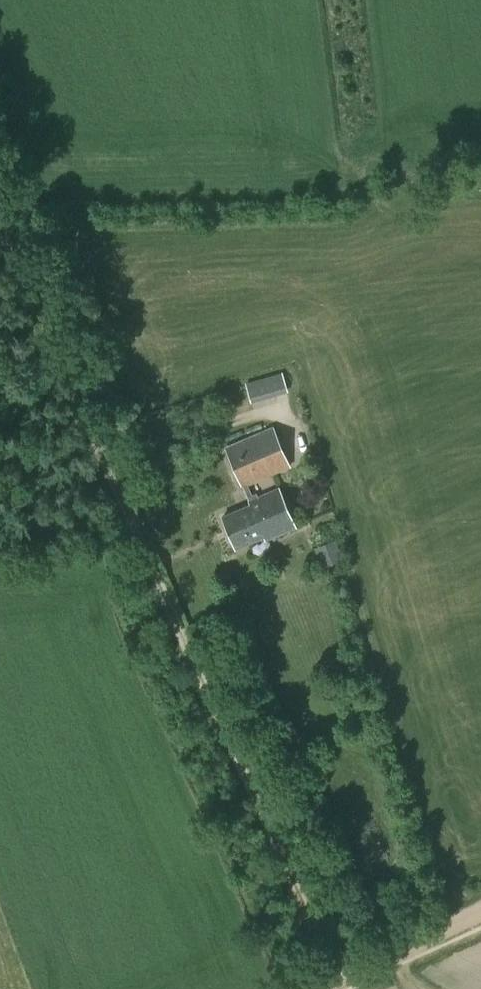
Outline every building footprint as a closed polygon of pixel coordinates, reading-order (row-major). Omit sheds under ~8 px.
[(250,381),(255,397),(292,387),(288,371),(250,381)] [(252,496),(248,485),(290,467),(273,429),(226,449),(251,505),(223,517),(236,549),(265,537),(266,541),(296,528),(279,489),(258,498),(257,494),(252,496)] [(335,539),(314,548),(323,568),(344,559),(335,539)]
